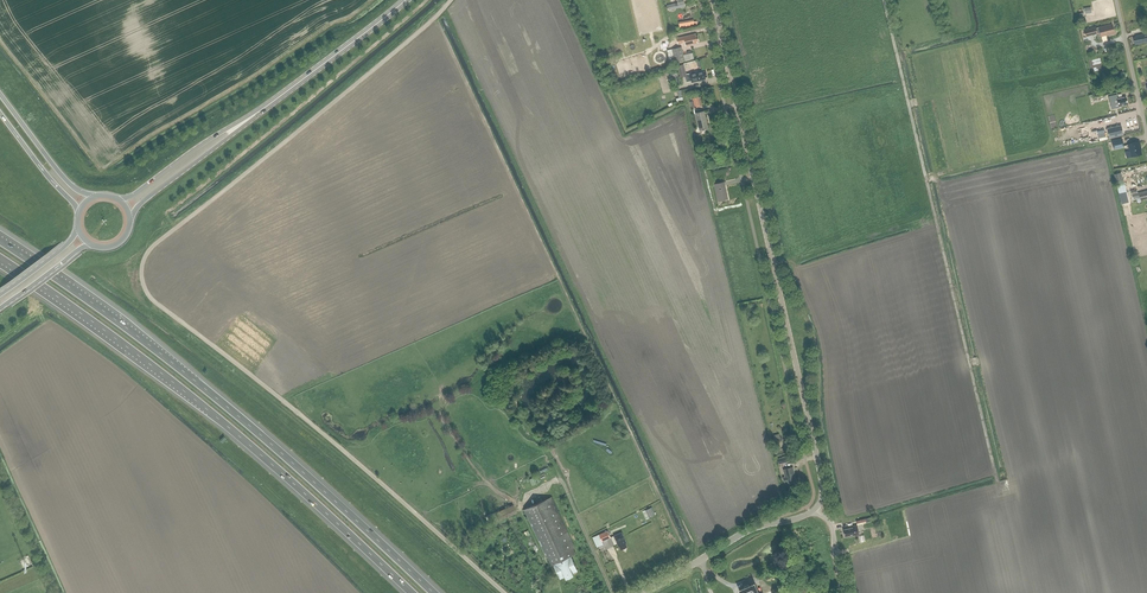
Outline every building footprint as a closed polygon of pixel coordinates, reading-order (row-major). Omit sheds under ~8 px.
[(668,10),(685,7),(684,2),(667,5),(668,10)] [(1100,32),(1101,36),(1115,33),(1112,24),(1096,28),(1096,27),(1084,30),(1086,36),(1098,33),(1097,33),(1100,32)] [(696,34),(677,39),(678,44),(685,43),(686,46),(698,43),(697,41),(699,41),(698,36),(696,36),(696,34)] [(1139,36),(1135,36),(1136,38),(1134,38),(1135,45),(1146,43),(1146,34),(1139,36)] [(682,47),(674,49),(672,49),(676,63),(685,61),(682,47)] [(696,52),(687,54),(688,61),(698,58),(696,52)] [(681,78),(687,77),(683,65),(678,66),(681,78)] [(705,77),(707,77),(706,72),(704,72),(704,70),(689,73),(692,83),(706,80),(705,77)] [(1117,95),(1109,96),(1112,109),(1119,107),(1119,106),(1118,99),(1117,95)] [(698,97),(692,98),(693,101),(694,108),(701,106),(698,97)] [(1119,106),(1128,104),(1126,97),(1118,99),(1119,106)] [(700,131),(708,129),(704,111),(696,113),(700,131)] [(1121,125),(1107,129),(1109,139),(1124,135),(1121,125)] [(1114,149),(1124,147),(1122,138),(1112,141),(1114,149)] [(1141,154),(1140,147),(1141,147),(1139,142),(1128,144),(1130,151),(1131,150),(1132,156),(1141,154)] [(1121,173),(1114,174),(1116,181),(1123,180),(1121,173)] [(719,201),(728,199),(724,182),(715,184),(719,201)] [(1138,193),(1137,190),(1131,191),(1133,199),(1140,197),(1141,200),(1146,198),(1146,191),(1138,193)] [(1127,192),(1124,193),(1120,194),(1122,204),(1129,202),(1127,192)] [(780,437),(773,439),(775,446),(782,445),(780,437)] [(788,483),(796,481),(793,467),(783,470),(785,477),(783,478),(784,482),(788,481),(788,483)] [(536,476),(529,480),(532,486),(539,483),(536,476)] [(574,549),(575,547),(552,497),(525,510),(546,557),(548,556),(552,565),(554,564),(561,578),(566,575),(567,577),(573,574),(572,572),(578,570),(571,556),(576,554),(573,549),(574,549)] [(513,505),(485,517),(489,525),(517,513),(513,505)] [(652,507),(645,510),(646,512),(649,518),(656,515),(652,507)] [(854,536),(859,535),(857,525),(852,526),(852,528),(843,530),(845,537),(848,536),(849,536),(854,535),(854,536)] [(528,531),(523,533),(530,547),(532,546),(535,553),(539,551),(528,531)] [(608,531),(599,535),(602,542),(611,538),(608,531)] [(621,550),(627,547),(626,543),(622,532),(614,536),(619,546),(620,546),(621,550)] [(754,583),(739,590),(741,592),(759,592),(754,583)]
